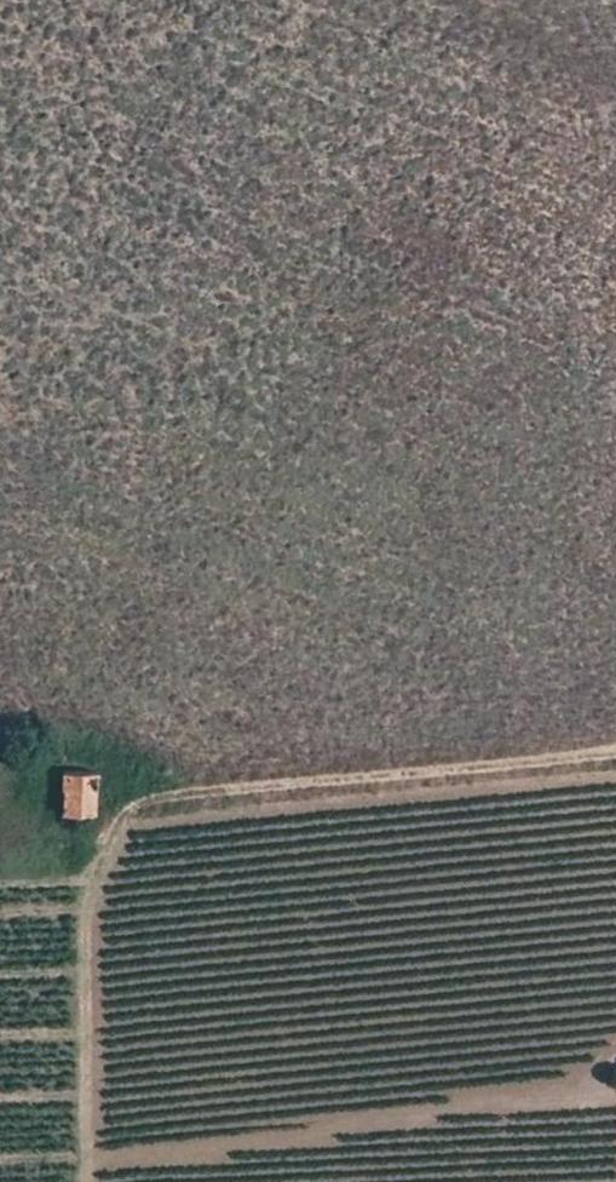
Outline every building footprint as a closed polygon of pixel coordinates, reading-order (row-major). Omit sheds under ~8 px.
[(57,811),(95,814),(96,773),(60,771),(57,811)]
